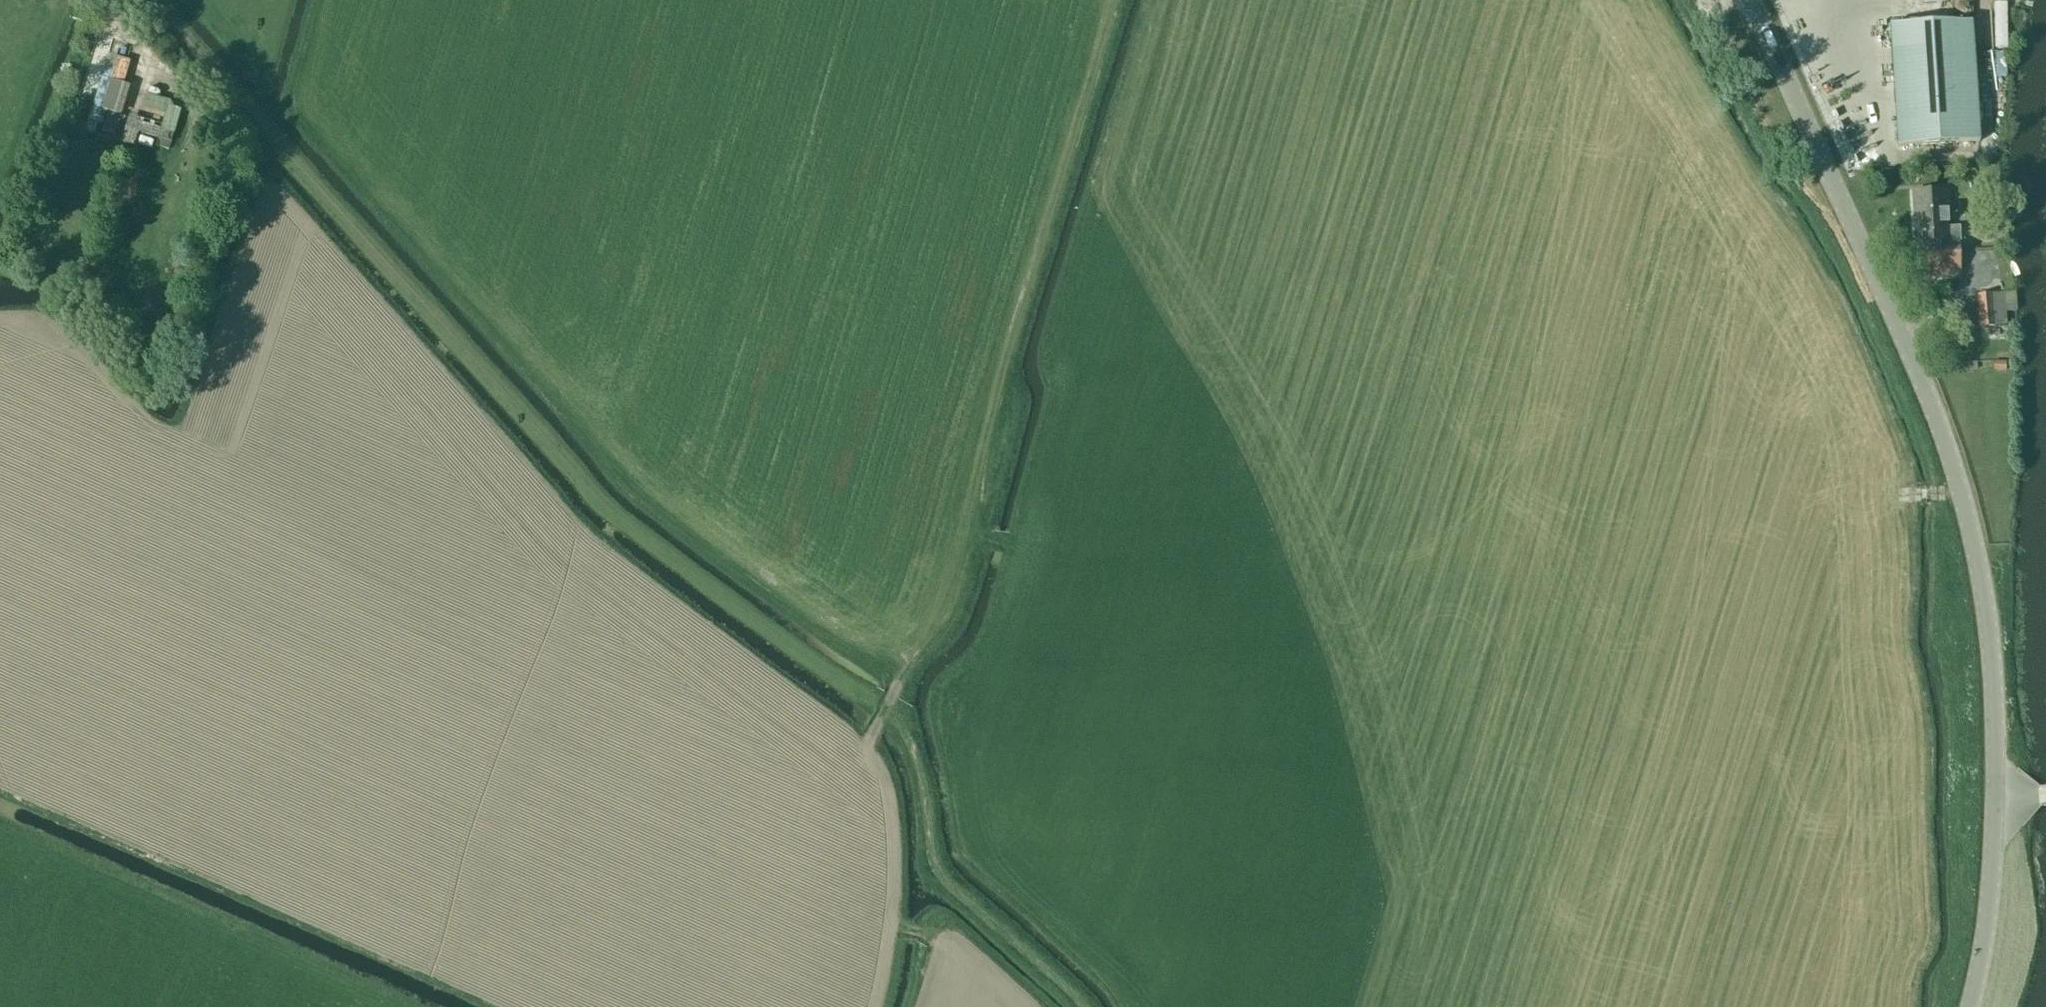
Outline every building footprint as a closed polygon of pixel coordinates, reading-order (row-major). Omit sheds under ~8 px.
[(1890,24),(1896,131),(1894,131),(1895,149),(1916,148),(1916,145),(1979,141),(1971,19),(1890,24)] [(121,114),(129,86),(110,80),(101,108),(108,110),(121,114)] [(115,135),(121,114),(108,110),(102,131),(115,135)] [(140,124),(129,121),(127,126),(123,142),(134,145),(140,124)] [(1946,227),(1945,211),(1949,211),(1948,191),(1912,193),(1914,234),(1918,233),(1920,277),(1960,275),(1959,242),(1960,242),(1959,226),(1946,227)] [(2005,325),(2003,293),(1977,295),(1979,327),(2005,325)] [(1994,368),(1994,371),(2005,371),(2005,361),(1994,361),(1994,368)]
